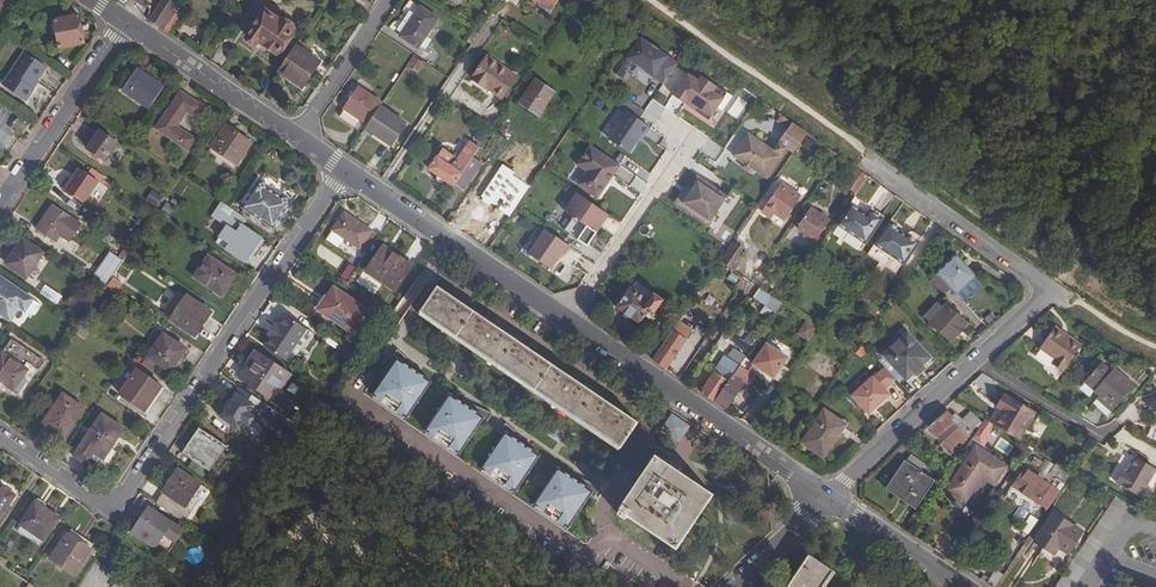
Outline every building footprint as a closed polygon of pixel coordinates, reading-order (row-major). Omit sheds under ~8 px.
[(149,20),(159,27),(174,4),(176,1),(174,0),(162,0),(149,20)] [(556,9),(544,0),(541,0),(538,4),(532,0),(526,0),(550,17),(556,9)] [(556,9),(562,0),(544,0),(556,9)] [(181,8),(174,4),(159,27),(168,33),(178,17),(176,16),(181,8)] [(419,47),(438,19),(421,7),(401,35),(419,47)] [(293,30),(290,27),(291,24),(284,20),(283,22),(280,20),(279,21),(264,11),(248,35),(249,39),(255,43),(260,43),(277,54),(293,30)] [(78,16),(53,22),(60,48),(84,43),(78,16)] [(438,19),(419,47),(422,49),(442,21),(438,19)] [(677,64),(640,39),(626,60),(635,67),(637,65),(645,71),(644,72),(663,85),(677,64)] [(295,45),(278,70),(286,75),(302,87),(319,63),(295,45)] [(23,51),(0,85),(24,101),(32,89),(31,87),(45,66),(23,51)] [(419,72),(425,63),(412,56),(407,65),(419,72)] [(488,58),(473,80),(487,89),(488,88),(497,94),(504,99),(518,79),(488,58)] [(137,69),(122,92),(148,110),(163,88),(137,69)] [(300,90),(302,87),(286,75),(284,78),(300,90)] [(689,76),(674,97),(685,106),(688,102),(694,106),(692,110),(704,118),(715,101),(706,95),(709,90),(689,76)] [(487,89),(473,80),(470,84),(490,96),(497,94),(488,88),(487,89)] [(535,82),(520,104),(540,117),(554,95),(535,82)] [(382,105),(383,103),(359,86),(345,108),(346,108),(361,118),(369,124),(382,105)] [(715,101),(719,96),(709,90),(706,95),(715,101)] [(184,112),(193,118),(201,107),(181,93),(155,131),(186,153),(194,141),(174,127),(184,112)] [(688,102),(685,106),(692,110),(694,106),(688,102)] [(369,124),(366,129),(374,134),(391,146),(407,123),(382,105),(369,124)] [(633,105),(628,113),(637,120),(643,112),(633,105)] [(18,118),(0,106),(0,145),(18,118)] [(361,118),(346,108),(341,116),(356,126),(361,118)] [(627,113),(609,140),(629,153),(637,141),(641,135),(643,137),(650,128),(637,120),(628,113),(627,113)] [(777,124),(788,133),(794,125),(783,117),(777,124)] [(750,174),(764,184),(785,154),(791,159),(808,135),(794,125),(788,133),(779,147),(780,148),(773,157),(747,140),(732,162),(744,170),(750,174)] [(225,128),(210,150),(235,167),(250,145),(225,128)] [(98,132),(86,150),(103,161),(115,143),(98,132)] [(391,146),(374,134),(371,138),(389,150),(391,146)] [(443,149),(428,170),(437,176),(436,178),(436,182),(440,184),(443,184),(445,181),(454,187),(455,186),(463,191),(472,177),(464,171),(478,149),(469,143),(458,160),(443,149)] [(577,186),(597,199),(607,185),(604,183),(617,164),(590,146),(577,166),(586,172),(577,186)] [(235,167),(210,150),(207,154),(232,171),(235,167)] [(607,185),(620,166),(617,164),(604,183),(607,185)] [(69,180),(63,189),(83,203),(97,182),(87,175),(77,169),(69,180)] [(92,169),(87,175),(97,182),(102,176),(92,169)] [(747,178),(750,174),(744,170),(741,174),(747,178)] [(63,189),(69,180),(66,178),(60,187),(63,189)] [(680,209),(710,228),(718,216),(716,215),(728,197),(701,179),(680,209)] [(269,190),(270,188),(262,182),(245,209),(275,229),(293,203),(284,198),(283,200),(269,190)] [(782,185),(762,214),(772,220),(776,215),(785,221),(801,198),(782,185)] [(564,232),(582,244),(591,231),(596,234),(608,216),(576,195),(564,212),(573,218),(564,232)] [(851,204),(834,230),(863,250),(883,219),(872,211),(871,211),(867,216),(851,204)] [(53,205),(36,229),(53,241),(59,233),(67,239),(79,222),(53,205)] [(165,205),(160,212),(165,215),(170,208),(165,205)] [(810,209),(797,228),(815,241),(829,222),(810,209)] [(367,255),(379,238),(344,215),(333,232),(334,233),(328,241),(339,249),(345,240),(367,255)] [(891,222),(875,246),(902,264),(906,263),(920,242),(920,238),(913,233),(909,235),(907,238),(900,233),(902,230),(891,222)] [(228,253),(245,264),(262,239),(245,228),(238,238),(229,232),(222,241),(232,248),(228,253)] [(528,255),(550,270),(561,254),(563,256),(569,248),(544,231),(528,255)] [(595,235),(586,245),(597,256),(606,246),(595,235)] [(266,242),(262,239),(245,264),(249,267),(266,242)] [(22,240),(7,263),(27,277),(43,253),(22,240)] [(720,263),(724,266),(726,262),(736,269),(743,259),(738,256),(742,249),(733,244),(720,263)] [(383,248),(366,273),(395,292),(411,267),(383,248)] [(112,279),(124,261),(110,251),(94,275),(108,285),(112,279)] [(227,281),(232,284),(237,277),(209,257),(195,278),(215,292),(218,295),(227,281)] [(958,258),(937,277),(949,290),(956,297),(976,278),(958,258)] [(726,262),(724,266),(734,273),(736,269),(726,262)] [(949,290),(937,277),(929,283),(941,298),(949,290)] [(12,321),(20,309),(26,313),(34,301),(0,278),(0,313),(12,321)] [(118,283),(112,279),(108,285),(107,286),(113,290),(118,283)] [(223,298),(232,284),(227,281),(218,295),(223,298)] [(636,284),(631,291),(648,302),(653,295),(636,284)] [(50,287),(46,294),(61,301),(65,294),(50,287)] [(330,300),(322,313),(354,335),(370,312),(334,288),(327,298),(330,300)] [(776,315),(782,305),(760,290),(754,299),(776,315)] [(441,291),(424,316),(621,450),(638,425),(620,412),(613,407),(577,383),(570,378),(534,354),(527,349),(498,329),(491,324),(455,300),(448,295),(441,291)] [(455,300),(457,296),(450,291),(448,295),(455,300)] [(648,302),(631,291),(617,311),(639,326),(645,318),(650,322),(663,302),(653,295),(648,302)] [(218,295),(215,292),(213,296),(221,301),(223,298),(218,295)] [(186,296),(171,319),(196,336),(212,313),(186,296)] [(330,300),(327,298),(324,296),(316,309),(322,313),(330,300)] [(929,322),(951,342),(967,325),(945,305),(929,322)] [(619,452),(621,450),(424,316),(422,320),(619,452)] [(265,348),(286,362),(307,331),(286,317),(279,328),(275,326),(268,336),(271,338),(265,348)] [(683,317),(678,324),(691,333),(696,326),(683,317)] [(498,329),(500,326),(493,321),(491,324),(498,329)] [(795,334),(807,342),(816,329),(805,321),(795,334)] [(82,324),(76,332),(85,338),(91,330),(82,324)] [(662,348),(653,362),(665,371),(691,333),(678,324),(662,348)] [(1056,328),(1054,331),(1070,342),(1072,339),(1056,328)] [(1083,347),(1072,339),(1070,342),(1054,331),(1041,351),(1057,361),(1053,367),(1064,373),(1083,347)] [(171,372),(186,350),(162,334),(147,357),(171,372)] [(747,356),(758,340),(750,334),(739,350),(747,356)] [(909,336),(902,343),(898,338),(889,346),(893,350),(886,357),(907,382),(932,361),(909,336)] [(18,395),(28,380),(24,377),(27,372),(22,369),(24,366),(38,375),(44,366),(9,342),(0,357),(0,383),(18,395)] [(357,352),(344,343),(337,354),(350,362),(357,352)] [(654,343),(645,356),(653,362),(662,348),(654,343)] [(534,354),(536,350),(529,345),(527,349),(534,354)] [(190,353),(186,350),(171,372),(175,375),(190,353)] [(431,383),(420,375),(411,369),(413,365),(398,350),(391,360),(394,363),(372,395),(407,419),(431,383)] [(746,358),(734,350),(727,361),(739,369),(746,358)] [(243,366),(247,369),(257,354),(253,352),(243,366)] [(290,377),(257,354),(247,369),(240,380),(273,402),(290,377)] [(725,359),(720,366),(734,375),(737,370),(739,369),(727,361),(725,359)] [(1100,395),(1097,397),(1112,411),(1134,386),(1114,369),(1111,372),(1101,363),(1085,381),(1100,395)] [(421,373),(413,365),(411,369),(420,375),(421,373)] [(720,366),(701,394),(714,404),(732,378),(734,375),(720,366)] [(896,381),(883,368),(852,397),(868,415),(888,396),(884,392),(896,381)] [(145,411),(161,387),(136,370),(120,394),(145,411)] [(577,383),(580,380),(572,375),(570,378),(577,383)] [(743,385),(732,378),(714,404),(726,412),(743,385)] [(164,389),(161,387),(145,411),(148,413),(164,389)] [(26,388),(23,392),(30,397),(33,392),(26,388)] [(249,431),(265,406),(240,389),(229,405),(219,420),(239,433),(242,427),(249,431)] [(58,428),(55,432),(65,439),(84,408),(64,394),(46,420),(58,428)] [(493,414),(473,406),(471,409),(461,403),(450,395),(425,431),(460,454),(482,422),(483,422),(487,424),(493,414)] [(994,426),(1019,441),(1035,414),(1008,398),(1001,409),(1003,411),(1006,412),(1004,416),(1001,414),(994,426)] [(462,400),(461,403),(471,409),(473,406),(463,401),(462,400)] [(219,420),(229,405),(226,403),(217,418),(219,420)] [(613,407),(620,412),(623,409),(615,404),(613,407)] [(845,427),(839,423),(824,413),(801,446),(822,459),(835,440),(845,427)] [(947,413),(930,428),(937,436),(944,431),(958,447),(966,441),(972,432),(959,419),(953,424),(949,420),(952,418),(947,413)] [(690,427),(671,415),(660,431),(679,443),(690,427)] [(103,416),(76,457),(88,465),(95,453),(104,459),(124,430),(103,416)] [(58,428),(46,420),(44,424),(55,432),(58,428)] [(841,420),(839,423),(845,427),(835,440),(839,442),(850,426),(841,420)] [(991,427),(983,422),(972,438),(980,443),(991,427)] [(541,457),(530,450),(520,443),(522,439),(507,423),(500,434),(504,436),(481,469),(516,493),(541,457)] [(199,430),(182,454),(207,471),(223,447),(199,430)] [(531,448),(522,439),(520,443),(530,450),(531,448)] [(962,502),(976,481),(972,479),(975,474),(979,477),(994,487),(1007,468),(977,449),(947,492),(962,502)] [(1027,450),(1023,456),(1027,459),(1032,453),(1027,450)] [(654,457),(622,505),(682,544),(714,497),(654,457)] [(888,484),(918,504),(936,478),(906,459),(888,484)] [(1136,460),(1128,474),(1125,472),(1117,485),(1140,499),(1155,472),(1136,460)] [(1073,473),(1063,467),(1056,477),(1066,483),(1073,473)] [(580,484),(570,477),(558,470),(534,505),(569,529),(591,496),(595,499),(601,489),(582,480),(580,484)] [(1037,504),(1048,487),(1024,470),(1012,488),(1037,504)] [(178,471),(163,493),(166,494),(161,502),(158,506),(178,520),(200,487),(178,471)] [(570,476),(570,477),(580,484),(582,480),(572,476),(570,476)] [(916,507),(918,504),(888,484),(886,487),(916,507)] [(4,488),(0,485),(0,523),(11,507),(18,497),(4,488)] [(6,485),(4,488),(18,497),(11,507),(15,509),(23,497),(6,485)] [(1055,586),(1075,586),(1129,506),(1115,498),(1055,586)] [(39,503),(47,509),(49,506),(41,500),(39,503)] [(47,509),(39,503),(24,527),(45,542),(61,518),(47,509)] [(134,530),(148,509),(145,507),(131,528),(134,530)] [(181,532),(148,509),(134,530),(166,553),(181,532)] [(1055,514),(1037,542),(1054,555),(1058,549),(1068,555),(1083,533),(1055,514)] [(74,531),(70,536),(91,550),(94,545),(74,531)] [(92,551),(91,550),(70,536),(68,535),(52,560),(75,576),(92,551)] [(982,541),(974,554),(984,560),(993,548),(982,541)] [(788,586),(823,586),(835,570),(811,554),(788,586)]
